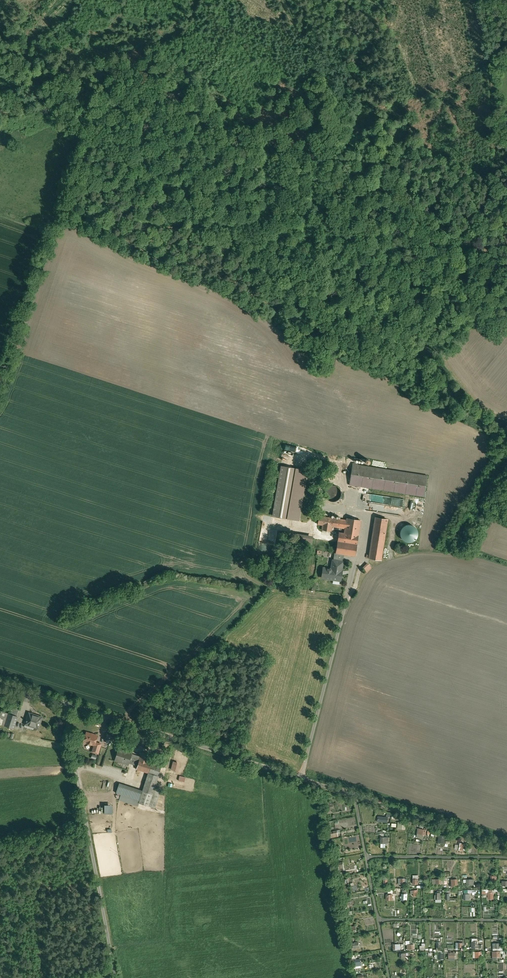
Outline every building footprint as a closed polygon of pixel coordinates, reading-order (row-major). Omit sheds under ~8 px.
[(427,475),(353,464),(349,485),(424,496),(427,475)] [(305,470),(281,466),(273,516),(297,520),(305,470)] [(333,485),(331,486),(330,486),(329,487),(328,487),(327,488),(326,489),(326,490),(325,491),(325,492),(325,493),(325,494),(325,495),(325,496),(326,496),(326,497),(326,498),(327,499),(328,500),(329,501),(330,501),(331,501),(332,502),(334,502),(335,502),(336,501),(337,501),(338,500),(339,500),(339,499),(340,498),(341,497),(341,496),(341,495),(341,493),(341,492),(341,491),(341,490),(340,489),(339,488),(338,487),(337,486),(336,486),(335,486),(334,485),(333,485)] [(367,503),(403,507),(404,499),(368,495),(367,503)] [(347,520),(319,516),(318,524),(323,525),(322,530),(331,531),(332,526),(345,528),(345,533),(359,535),(361,521),(347,518),(347,520)] [(387,519),(376,517),(369,558),(381,560),(387,519)] [(400,526),(401,542),(416,541),(415,525),(400,526)] [(345,533),(339,532),(336,553),(344,554),(355,556),(359,535),(345,533)] [(312,538),(295,535),(294,544),(311,546),(312,538)] [(344,554),(336,553),(335,553),(333,560),(342,562),(344,555),(344,554)] [(333,560),(332,569),(323,568),(322,578),(341,581),(342,575),(341,575),(343,562),(333,560)] [(362,567),(367,573),(372,568),(367,563),(362,567)] [(19,710),(12,708),(10,714),(17,716),(19,710)] [(10,714),(9,713),(5,726),(13,729),(17,716),(10,714)] [(42,717),(29,713),(25,724),(39,729),(42,717)] [(92,734),(87,732),(84,742),(95,745),(96,742),(98,736),(94,735),(92,734)] [(101,744),(96,742),(95,745),(93,752),(98,753),(101,744)] [(132,753),(119,749),(117,753),(119,753),(117,760),(115,760),(124,763),(123,763),(128,765),(129,763),(132,753)] [(150,755),(142,752),(140,756),(141,756),(138,766),(137,769),(149,773),(158,776),(161,766),(148,762),(150,755)] [(140,756),(132,753),(129,763),(138,766),(141,756),(140,756)] [(177,771),(179,762),(172,761),(170,770),(177,771)] [(149,773),(139,803),(149,806),(158,776),(149,773)] [(179,775),(174,774),(174,776),(169,775),(167,782),(178,784),(179,775)] [(142,790),(124,784),(121,794),(139,800),(142,790)] [(103,813),(112,813),(112,804),(103,804),(103,813)] [(439,835),(437,842),(444,844),(445,836),(439,835)] [(344,870),(343,862),(335,863),(337,872),(344,870)]
